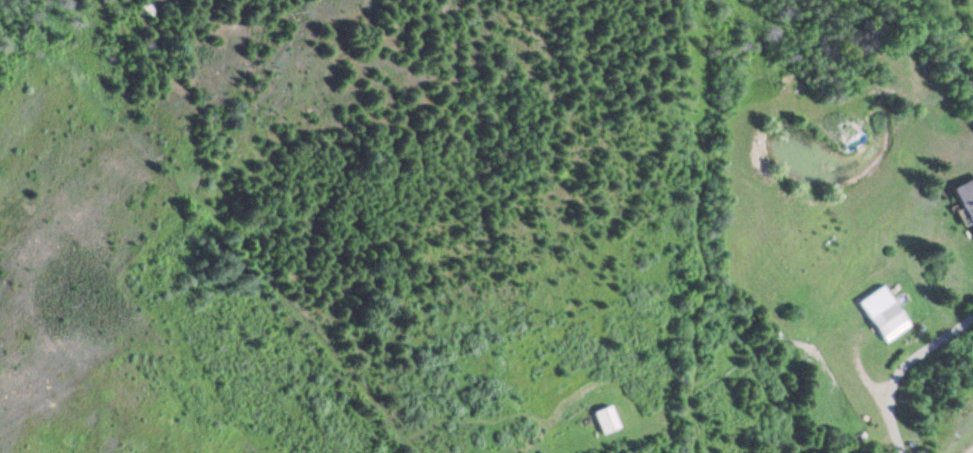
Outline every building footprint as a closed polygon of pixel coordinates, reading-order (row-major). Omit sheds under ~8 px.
[(951,189),(972,234),(972,179),(951,189)] [(855,304),(883,345),(908,328),(879,287),(855,304)] [(589,413),(596,437),(614,431),(607,408),(589,413)]
